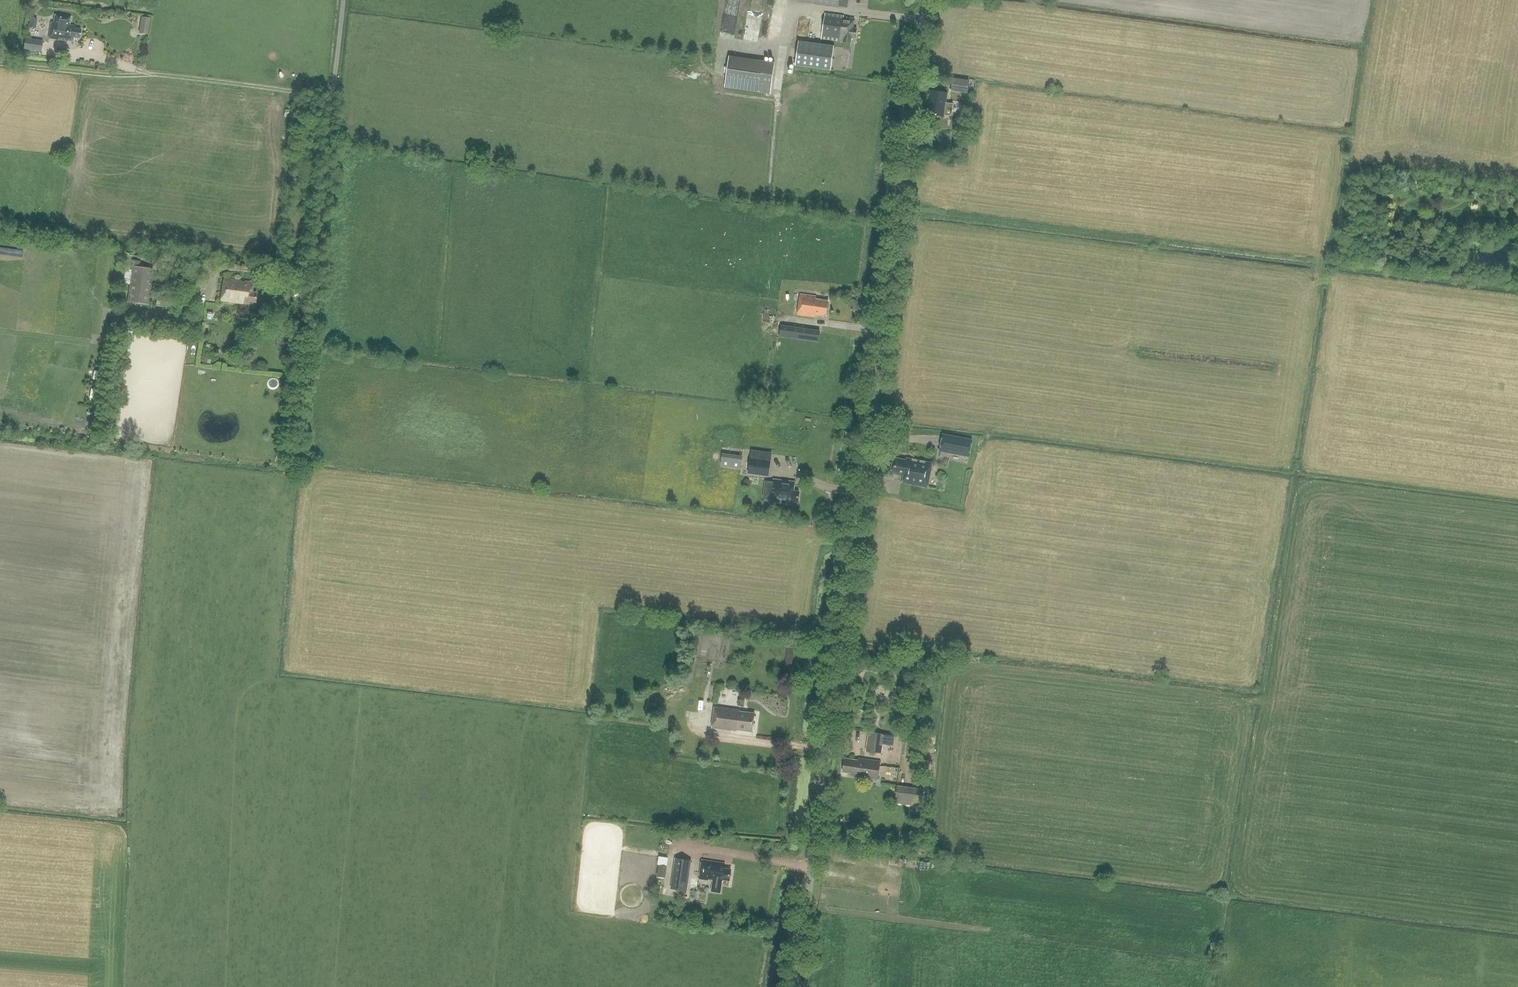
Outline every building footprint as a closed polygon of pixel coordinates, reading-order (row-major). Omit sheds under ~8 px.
[(54,14),(53,22),(52,22),(50,38),(73,42),(73,37),(79,38),(81,30),(74,29),(75,26),(71,25),(72,17),(54,14)] [(825,14),(822,39),(851,43),(852,37),(856,38),(857,29),(853,29),(855,19),(844,17),(825,14)] [(29,27),(36,29),(37,18),(30,17),(29,27)] [(142,17),(141,25),(148,26),(150,18),(142,17)] [(41,51),(43,41),(25,38),(23,48),(41,51)] [(834,46),(798,41),(795,64),(830,69),(834,46)] [(770,94),(775,63),(729,56),(725,88),(770,94)] [(953,78),(951,89),(968,92),(969,80),(953,78)] [(953,104),(946,103),(948,93),(934,91),(932,105),(929,105),(928,114),(945,116),(945,115),(949,116),(952,114),(953,104)] [(132,266),(127,302),(148,305),(153,269),(132,266)] [(255,302),(257,294),(252,293),(254,284),(253,284),(253,283),(244,282),(244,283),(240,283),(241,280),(225,278),(222,301),(249,304),(250,302),(255,302)] [(175,309),(176,298),(157,295),(156,306),(175,309)] [(827,316),(829,301),(816,299),(817,297),(801,295),(798,315),(816,317),(816,315),(827,316)] [(780,326),(779,337),(792,339),(794,328),(780,326)] [(820,331),(807,329),(805,341),(819,342),(820,331)] [(972,440),(943,434),(940,451),(969,457),(972,440)] [(725,465),(746,468),(749,455),(728,452),(725,465)] [(769,477),(771,460),(750,457),(748,474),(769,477)] [(907,460),(894,458),(891,474),(904,476),(903,483),(928,488),(933,463),(907,458),(907,460)] [(775,480),(772,502),(793,504),(793,501),(798,502),(800,492),(795,492),(796,483),(775,480)] [(753,732),(755,714),(740,712),(740,711),(715,707),(712,728),(737,731),(737,730),(753,732)] [(884,734),(869,732),(866,751),(881,753),(882,745),(892,747),(893,738),(884,736),(884,734)] [(880,762),(858,759),(858,761),(845,759),(843,772),(852,774),(851,776),(878,779),(880,762)] [(924,791),(897,787),(895,802),(922,806),(924,791)] [(667,866),(668,858),(660,857),(659,865),(667,866)] [(687,891),(692,860),(675,858),(671,889),(687,891)] [(729,881),(731,870),(725,869),(726,864),(703,860),(700,879),(709,880),(709,879),(713,879),(711,891),(720,892),(722,880),(729,881)]
